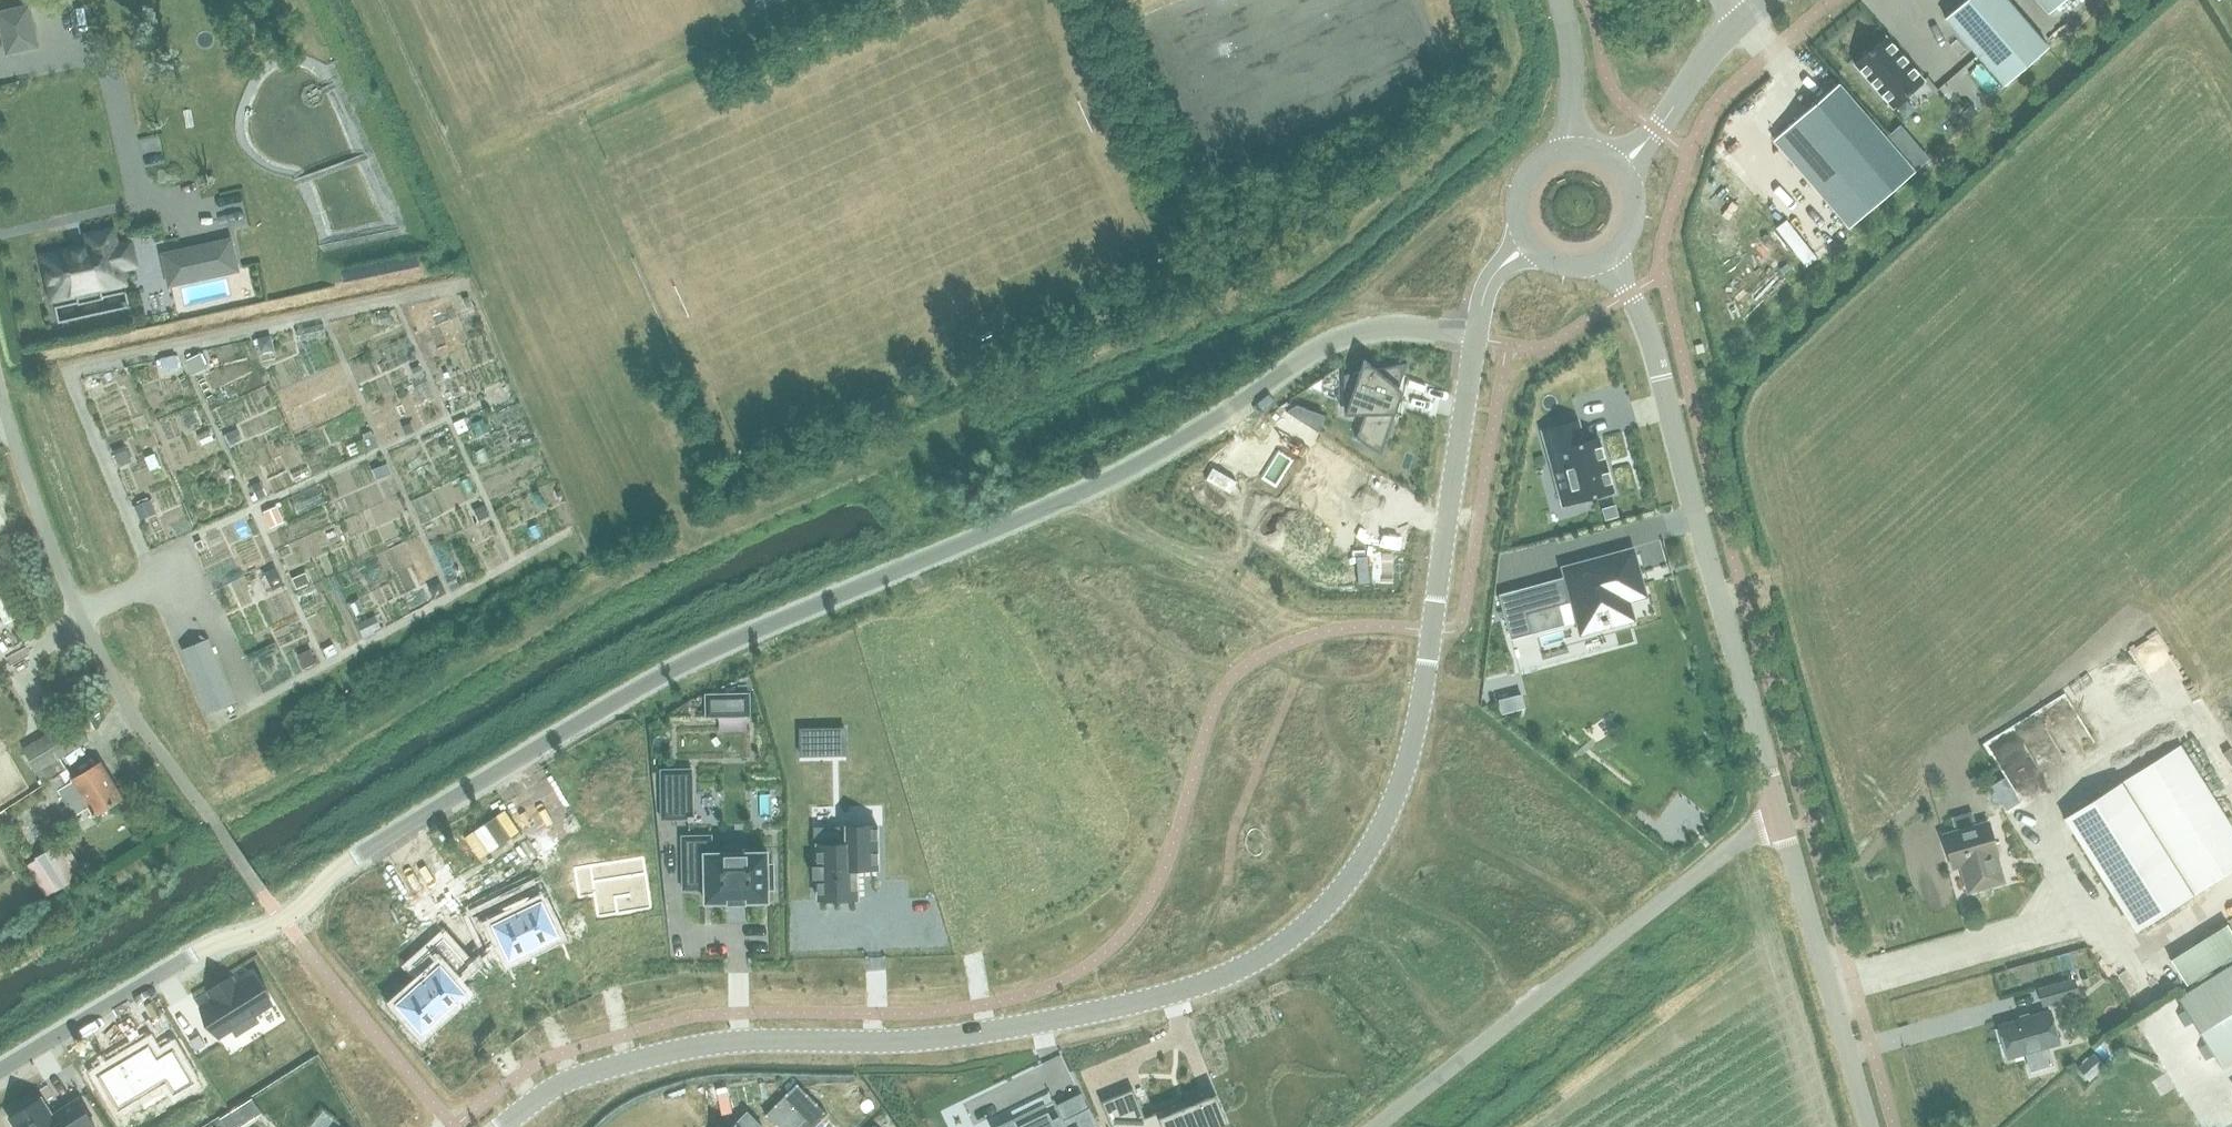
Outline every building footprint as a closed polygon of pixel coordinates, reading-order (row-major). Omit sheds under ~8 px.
[(1945,15),(2003,82),(2047,45),(2008,0),(1963,0),(1945,15)] [(2048,12),(2063,0),(2037,0),(2048,12)] [(1,15),(9,51),(36,45),(28,9),(1,15)] [(1886,37),(1855,64),(1893,108),(1924,81),(1886,37)] [(1839,84),(1794,123),(1870,210),(1915,172),(1899,154),(1839,84)] [(1911,142),(1899,154),(1915,172),(1927,160),(1911,142)] [(1755,222),(1728,245),(1752,274),(1735,288),(1753,309),(1770,294),(1772,297),(1803,271),(1780,245),(1777,248),(1755,222)] [(91,246),(44,257),(54,299),(77,293),(79,304),(104,299),(102,288),(125,282),(121,267),(135,264),(131,243),(117,246),(113,230),(88,236),(91,246)] [(230,241),(165,255),(171,284),(237,269),(230,241)] [(469,298),(464,301),(468,310),(473,307),(469,298)] [(291,342),(315,336),(311,320),(288,326),(291,342)] [(270,340),(259,342),(262,353),(273,351),(270,340)] [(201,355),(188,361),(194,372),(206,366),(201,355)] [(176,356),(161,360),(164,371),(179,367),(176,356)] [(1397,394),(1408,362),(1381,367),(1377,368),(1364,358),(1359,371),(1344,374),(1344,403),(1366,411),(1356,438),(1381,455),(1393,421),(1396,413),(1391,411),(1397,394)] [(420,368),(412,372),(416,381),(424,377),(420,368)] [(95,379),(85,382),(88,391),(98,388),(95,379)] [(1297,405),(1287,412),(1319,432),(1324,415),(1297,405)] [(1253,440),(1219,462),(1220,462),(1230,457),(1277,488),(1277,487),(1277,486),(1302,448),(1307,452),(1292,476),(1312,489),(1305,500),(1348,540),(1348,554),(1366,479),(1306,440),(1312,430),(1317,434),(1318,432),(1288,413),(1287,414),(1287,415),(1265,448),(1253,440)] [(1584,442),(1579,421),(1542,431),(1551,463),(1564,459),(1576,502),(1614,491),(1599,438),(1584,442)] [(464,422),(456,425),(459,434),(468,430),(464,422)] [(410,423),(403,427),(406,434),(414,430),(410,423)] [(236,429),(225,434),(230,445),(241,440),(236,429)] [(374,436),(363,440),(368,452),(379,447),(374,436)] [(126,452),(115,457),(120,468),(131,463),(126,452)] [(386,463),(373,469),(377,477),(390,471),(386,463)] [(151,501),(135,508),(141,524),(158,517),(151,501)] [(1615,504),(1603,508),(1605,519),(1618,515),(1615,504)] [(485,507),(475,512),(479,521),(489,517),(485,507)] [(2156,517),(2163,528),(2177,519),(2170,508),(2156,517)] [(276,509),(264,515),(271,529),(283,523),(276,509)] [(1628,542),(1564,559),(1580,619),(1627,607),(1622,587),(1639,583),(1628,542)] [(275,571),(266,575),(274,591),(283,586),(275,571)] [(307,572),(293,578),(297,587),(311,581),(307,572)] [(1517,579),(1497,585),(1509,628),(1529,622),(1517,579)] [(440,585),(429,590),(434,601),(445,596),(440,585)] [(375,616),(358,624),(365,638),(382,629),(375,616)] [(2124,659),(2139,652),(2127,628),(2112,635),(2124,659)] [(183,649),(209,713),(235,702),(209,639),(183,649)] [(334,643),(324,649),(329,657),(339,651),(334,643)] [(268,644),(237,656),(251,691),(282,679),(268,644)] [(310,651),(298,657),(304,669),(316,663),(310,651)] [(748,694),(706,695),(706,717),(748,716),(748,694)] [(1522,695),(1499,700),(1503,714),(1526,708),(1522,695)] [(75,717),(37,741),(24,748),(45,783),(68,769),(61,757),(89,740),(75,717)] [(845,728),(801,729),(801,756),(846,755),(845,728)] [(2126,780),(2197,893),(2231,871),(2231,826),(2180,745),(2126,780)] [(1985,750),(1973,755),(1978,765),(1989,760),(1985,750)] [(2061,790),(2082,778),(2072,760),(2050,772),(2061,790)] [(75,815),(89,807),(95,816),(124,798),(101,761),(72,779),(74,781),(59,790),(75,815)] [(692,770),(661,771),(662,820),(688,819),(688,820),(688,821),(694,821),(694,816),(693,817),(692,770)] [(2121,782),(2064,818),(2136,931),(2193,895),(2197,893),(2126,780),(2121,782)] [(0,811),(0,813),(4,819),(12,815),(7,806),(0,811)] [(1989,822),(1944,835),(1953,868),(1965,864),(1967,873),(1964,874),(1969,891),(2003,881),(1996,855),(1998,855),(1989,822)] [(818,865),(813,865),(813,878),(818,878),(818,900),(819,900),(858,899),(858,869),(879,869),(878,825),(814,827),(814,845),(817,845),(818,865)] [(710,836),(682,836),(684,890),(706,889),(706,900),(706,903),(708,903),(708,902),(727,902),(727,903),(730,903),(730,902),(734,902),(733,901),(742,901),(742,902),(745,902),(745,903),(748,903),(748,902),(766,901),(766,902),(769,902),(769,899),(768,899),(768,889),(774,889),(773,864),(767,865),(766,855),(767,855),(767,852),(764,852),(764,853),(746,853),(746,846),(724,847),(725,854),(711,854),(710,836)] [(75,877),(57,847),(39,858),(40,861),(30,867),(47,895),(75,877)] [(591,863),(574,866),(579,896),(596,894),(600,916),(652,907),(646,871),(644,871),(642,857),(623,860),(625,875),(594,879),(591,863)] [(487,909),(471,917),(485,944),(499,937),(508,957),(526,949),(527,951),(539,945),(538,943),(556,934),(533,886),(487,909)] [(422,978),(394,1003),(418,1031),(461,994),(449,979),(464,966),(440,939),(411,965),(422,978)] [(2221,1066),(2231,1060),(2231,965),(2179,998),(2221,1066)] [(214,1000),(201,1008),(218,1037),(232,1029),(236,1036),(259,1022),(255,1015),(272,1005),(254,976),(237,986),(233,979),(210,993),(214,1000)] [(2044,1005),(2078,996),(2073,979),(2039,988),(2044,1005)] [(2009,1059),(2060,1044),(2050,1010),(1999,1025),(2009,1059)] [(199,1035),(190,1040),(196,1050),(205,1044),(199,1035)] [(150,1045),(101,1075),(122,1108),(169,1080),(177,1092),(194,1082),(175,1050),(159,1059),(150,1045)] [(2093,1053),(2078,1067),(2089,1080),(2105,1066),(2093,1053)] [(769,1115),(781,1126),(819,1126),(831,1115),(800,1083),(769,1115)] [(1102,1102),(1112,1126),(1216,1126),(1204,1099),(1202,1094),(1201,1094),(1203,1099),(1190,1105),(1188,1100),(1145,1118),(1133,1089),(1102,1102)] [(10,1118),(16,1126),(89,1126),(94,1124),(78,1098),(52,1115),(41,1098),(10,1118)] [(235,1109),(221,1118),(226,1126),(238,1126),(244,1123),(235,1109)] [(732,1126),(764,1126),(748,1111),(732,1126)]
